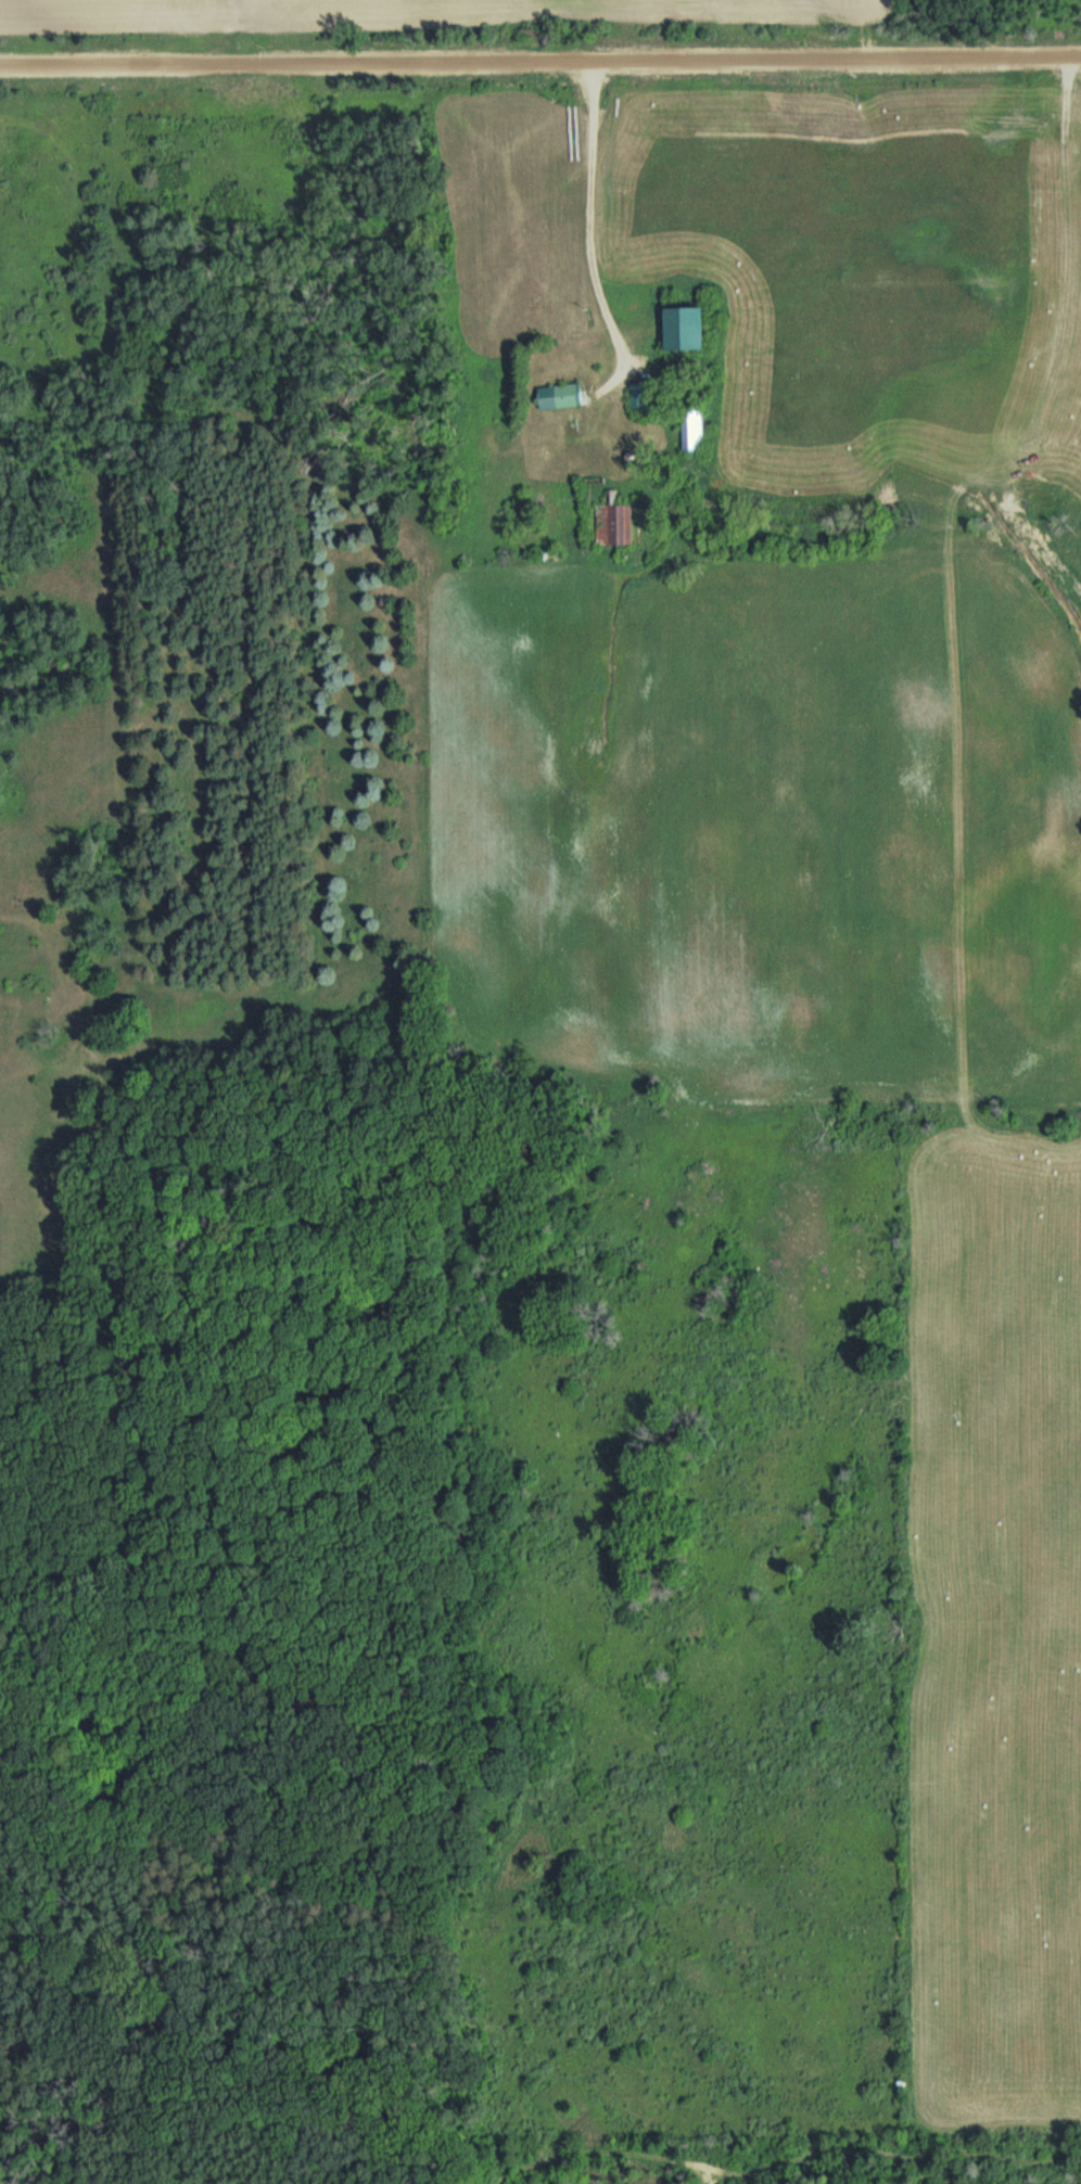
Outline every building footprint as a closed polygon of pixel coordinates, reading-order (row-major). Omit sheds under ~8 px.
[(708,351),(708,308),(668,308),(668,351),(708,351)] [(583,385),(541,389),(543,411),(585,408),(583,385)]
